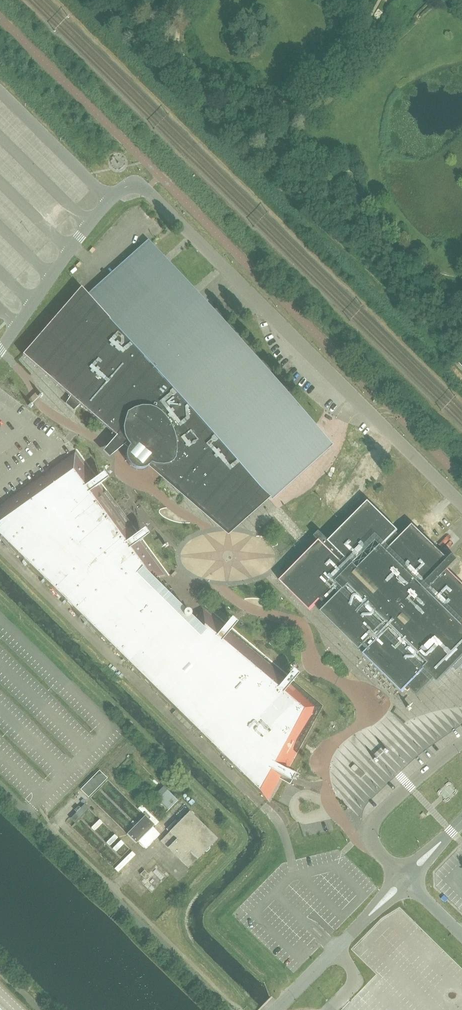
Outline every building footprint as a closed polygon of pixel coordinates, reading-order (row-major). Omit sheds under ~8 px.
[(26,350),(22,355),(23,355),(70,396),(80,405),(85,409),(87,411),(116,436),(112,441),(106,447),(112,454),(124,443),(125,444),(128,447),(128,448),(127,449),(126,450),(126,452),(126,453),(125,454),(125,456),(126,457),(126,458),(126,460),(127,461),(127,462),(128,463),(128,464),(129,465),(130,466),(131,467),(132,467),(133,468),(135,468),(136,469),(137,469),(139,469),(140,469),(141,469),(143,469),(144,468),(145,468),(146,467),(148,466),(149,466),(149,465),(150,465),(151,464),(151,462),(152,461),(152,460),(167,470),(188,493),(214,510),(223,524),(234,514),(236,516),(252,502),(250,500),(261,490),(267,496),(327,443),(313,428),(214,317),(207,308),(190,290),(167,265),(162,259),(152,248),(150,246),(91,299),(81,287),(80,288),(52,320),(50,323),(26,350)] [(172,603),(148,580),(169,576),(142,540),(140,537),(138,534),(104,487),(102,485),(101,483),(75,449),(0,503),(0,537),(120,655),(172,603)] [(325,609),(321,612),(360,651),(363,647),(367,651),(364,655),(402,693),(408,687),(417,696),(434,679),(438,682),(453,667),(456,671),(461,665),(461,584),(448,570),(458,560),(453,555),(448,560),(441,553),(432,544),(422,534),(415,527),(413,525),(401,537),(396,533),(398,531),(368,501),(329,541),(319,531),(314,537),(319,541),(315,545),(280,581),(310,611),(320,600),(327,606),(325,609)] [(199,733),(270,661),(237,633),(231,628),(202,604),(195,626),(187,618),(188,618),(189,617),(190,616),(190,615),(190,614),(190,613),(189,612),(189,611),(188,611),(187,611),(187,610),(186,610),(185,611),(184,611),(183,612),(182,613),(172,603),(120,655),(199,733)] [(270,661),(199,733),(270,803),(283,778),(285,775),(287,771),(323,705),(298,684),(293,681),(291,679),(270,661)] [(361,778),(365,774),(359,768),(355,772),(361,778)] [(155,795),(170,809),(179,800),(165,786),(155,795)] [(76,812),(70,818),(74,823),(88,808),(84,804),(80,808),(76,812)] [(160,841),(162,840),(189,866),(188,868),(217,839),(189,812),(160,841)] [(126,834),(136,843),(154,825),(145,815),(136,824),(126,834)] [(144,870),(140,874),(145,879),(149,875),(144,870)]
